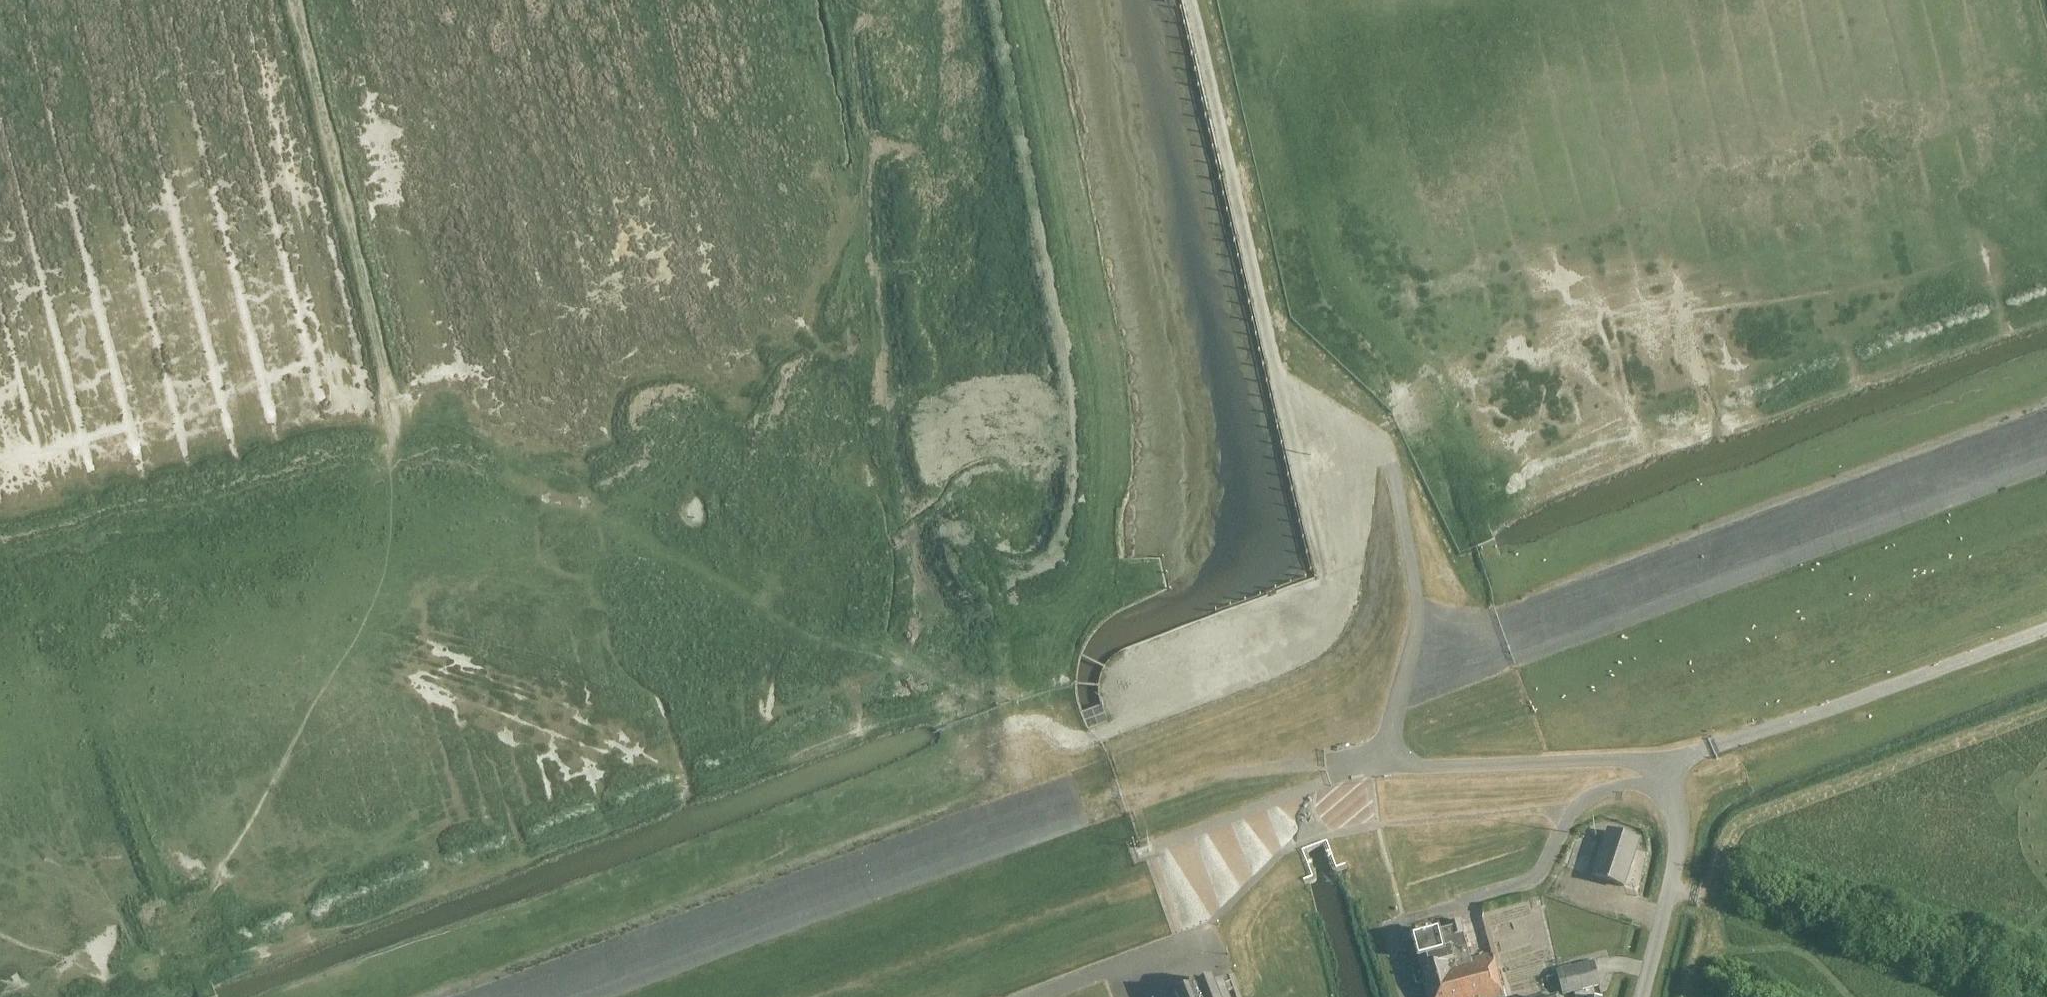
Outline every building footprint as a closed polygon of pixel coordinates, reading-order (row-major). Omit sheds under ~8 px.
[(1593,875),(1624,886),(1639,840),(1608,830),(1593,875)] [(1537,956),(1553,952),(1539,896),(1487,910),(1504,976),(1540,967),(1537,956)] [(1420,965),(1411,967),(1416,985),(1424,982),(1428,996),(1499,996),(1503,996),(1492,953),(1470,959),(1459,919),(1449,922),(1450,927),(1412,937),(1420,965)] [(1556,970),(1562,995),(1600,985),(1593,961),(1556,970)] [(1223,976),(1200,984),(1193,982),(1189,988),(1166,996),(1230,996),(1223,976)]
